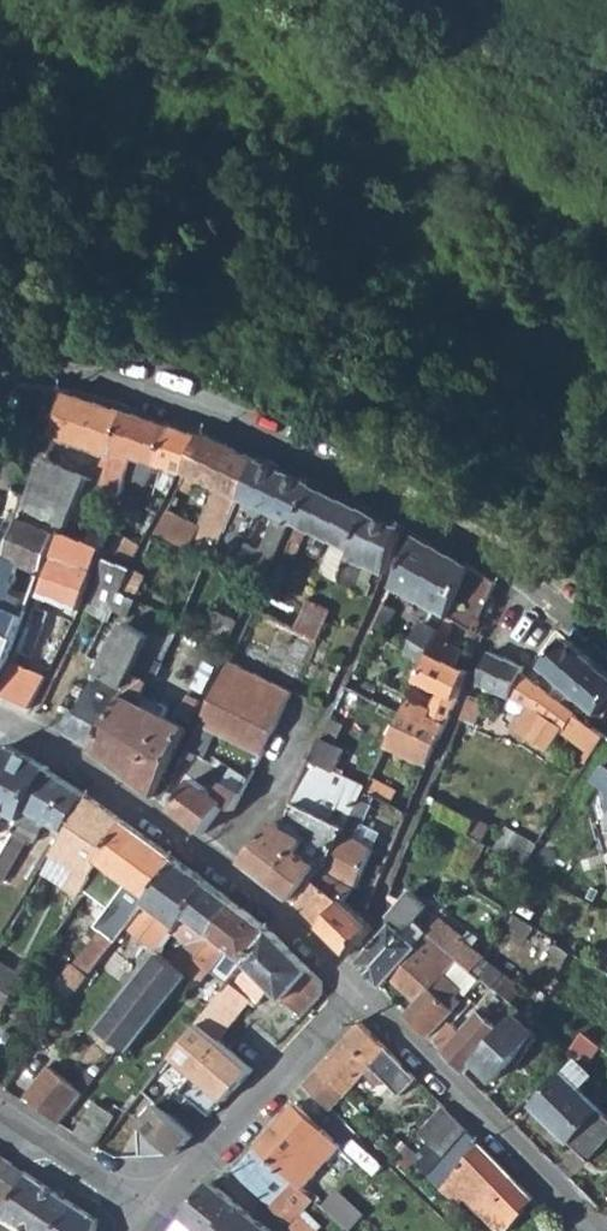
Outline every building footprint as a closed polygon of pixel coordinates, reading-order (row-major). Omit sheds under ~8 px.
[(69,393),(54,436),(111,454),(114,451),(117,443),(129,412),(69,393)] [(93,475),(91,477),(121,492),(135,457),(155,462),(171,425),(129,412),(117,443),(114,451),(111,454),(93,475)] [(171,425),(155,462),(182,471),(186,472),(204,437),(197,434),(171,425)] [(168,509),(156,535),(209,561),(212,553),(259,461),(230,448),(204,437),(186,472),(216,486),(198,524),(168,509)] [(47,455),(27,507),(64,523),(72,526),(73,522),(91,477),(93,475),(47,455)] [(259,461),(212,553),(239,565),(249,546),(240,542),(253,515),(262,520),(286,474),(259,461)] [(249,546),(239,565),(265,577),(293,522),(296,518),(301,519),(317,487),(286,474),(262,520),(271,523),(258,550),(249,546)] [(296,518),(293,522),(356,553),(372,513),(317,487),(301,519),(296,518)] [(64,523),(27,507),(9,555),(2,553),(1,557),(0,559),(0,674),(64,523)] [(356,553),(343,582),(355,587),(366,564),(386,574),(387,572),(403,528),(372,513),(356,553)] [(72,526),(68,533),(104,547),(112,529),(96,524),(92,530),(73,522),(72,526)] [(68,533),(41,595),(78,609),(104,547),(68,533)] [(119,535),(113,550),(134,558),(141,545),(119,535)] [(403,564),(393,586),(448,615),(472,566),(417,535),(403,564)] [(109,558),(87,611),(110,622),(115,610),(129,616),(138,597),(124,590),(133,567),(109,558)] [(441,631),(437,639),(446,643),(456,619),(474,629),(489,597),(496,580),(472,566),(448,615),(441,631)] [(133,567),(124,590),(138,597),(148,574),(139,569),(133,567)] [(297,626),(320,636),(334,604),(311,595),(297,626)] [(489,597),(474,629),(484,634),(498,601),(489,597)] [(384,603),(370,633),(401,651),(407,638),(388,627),(397,609),(384,603)] [(0,690),(0,694),(28,708),(44,676),(27,668),(49,613),(36,607),(0,690)] [(151,637),(143,652),(162,660),(182,620),(165,611),(151,637)] [(407,655),(424,665),(431,653),(437,639),(441,631),(422,621),(407,655)] [(69,729),(66,735),(94,747),(132,674),(136,665),(143,652),(151,637),(126,624),(77,717),(70,713),(63,726),(69,729)] [(542,667),(571,691),(595,662),(565,637),(542,667)] [(437,639),(431,653),(457,665),(461,656),(459,650),(446,643),(437,639)] [(490,651),(476,682),(527,705),(523,711),(518,712),(510,723),(547,750),(563,729),(594,751),(604,734),(562,702),(520,671),(522,665),(490,651)] [(143,652),(136,665),(155,675),(162,660),(143,652)] [(424,665),(417,680),(438,691),(456,698),(468,670),(457,665),(431,653),(424,665)] [(230,661),(197,725),(214,733),(262,756),(295,693),(230,661)] [(571,691),(597,713),(606,702),(606,673),(595,662),(571,691)] [(136,665),(132,674),(147,681),(151,683),(155,675),(136,665)] [(202,665),(188,694),(196,698),(211,669),(202,665)] [(94,747),(91,751),(113,768),(129,738),(138,742),(153,711),(146,707),(150,700),(142,692),(147,681),(132,674),(94,747)] [(368,679),(363,691),(374,696),(379,684),(368,679)] [(346,683),(340,695),(353,702),(359,689),(346,683)] [(431,707),(429,713),(447,720),(456,698),(438,691),(431,707)] [(409,697),(405,705),(445,725),(447,720),(429,713),(431,707),(409,697)] [(469,697),(460,719),(470,723),(473,717),(476,718),(484,704),(469,697)] [(150,700),(146,707),(153,711),(161,715),(165,707),(150,700)] [(405,705),(385,746),(428,765),(445,725),(405,705)] [(138,742),(122,773),(135,783),(168,719),(161,715),(153,711),(138,742)] [(293,857),(271,883),(294,901),(315,875),(319,877),(322,874),(359,800),(365,786),(335,771),(345,749),(336,744),(344,724),(330,718),(291,803),(295,805),(287,823),(311,834),(309,838),(293,857)] [(168,719),(135,783),(152,796),(186,729),(168,719)] [(460,719),(455,732),(464,737),(470,723),(460,719)] [(197,725),(186,748),(202,757),(214,733),(197,725)] [(594,751),(606,760),(606,737),(604,734),(594,751)] [(129,738),(113,768),(122,773),(138,742),(129,738)] [(0,765),(0,810),(1,809),(19,819),(48,769),(49,766),(10,747),(0,765)] [(0,855),(0,878),(4,880),(29,837),(34,840),(45,822),(63,831),(85,795),(48,769),(19,819),(0,855)] [(193,781),(173,809),(203,832),(223,802),(234,809),(247,784),(227,772),(215,795),(193,781)] [(66,886),(79,895),(84,887),(93,871),(100,858),(124,822),(92,800),(57,854),(79,868),(66,886)] [(359,800),(322,874),(346,900),(354,889),(357,886),(357,885),(374,837),(360,829),(368,813),(372,806),(359,800)] [(447,805),(440,818),(467,833),(472,822),(473,820),(447,805)] [(381,820),(368,813),(360,829),(374,837),(381,820)] [(100,930),(74,963),(88,973),(125,926),(156,886),(176,860),(138,833),(124,822),(100,858),(93,871),(84,887),(109,906),(94,926),(100,930)] [(472,822),(467,833),(481,840),(486,830),(472,822)] [(274,823),(243,862),(271,883),(293,857),(309,838),(285,828),(274,823)] [(467,833),(448,872),(466,881),(486,843),(481,840),(467,833)] [(522,837),(511,856),(525,864),(536,845),(522,837)] [(156,886),(125,926),(159,954),(176,931),(210,885),(176,860),(156,886)] [(315,875),(294,901),(320,926),(338,909),(347,900),(346,900),(322,874),(319,877),(315,875)] [(210,885),(176,931),(190,941),(177,959),(191,969),(238,906),(210,885)] [(356,964),(380,988),(389,979),(417,948),(418,945),(428,933),(415,921),(427,907),(410,893),(388,918),(389,925),(376,940),(356,964)] [(270,930),(238,906),(191,969),(186,975),(188,977),(199,985),(210,970),(227,984),(244,963),(270,930)] [(338,909),(320,926),(348,952),(373,925),(355,908),(353,911),(342,913),(338,909)] [(441,918),(428,933),(457,960),(470,971),(474,968),(484,957),(463,939),(464,937),(441,918)] [(227,984),(198,1021),(219,1039),(251,1000),(258,1005),(266,993),(272,987),(283,996),(282,999),(303,1016),(319,998),(319,981),(284,944),(270,930),(244,963),(227,984)] [(417,948),(389,979),(416,1004),(406,1015),(427,1037),(459,1001),(455,998),(461,990),(445,975),(457,960),(428,933),(418,945),(417,948)] [(555,944),(541,969),(554,978),(570,953),(555,944)] [(159,954),(101,1028),(121,1044),(129,1051),(188,977),(186,975),(159,954)] [(474,968),(470,971),(480,980),(491,988),(511,1002),(521,989),(484,957),(474,968)] [(1,1013),(25,977),(0,961),(0,1013),(1,1013)] [(74,963),(62,980),(76,989),(88,973),(74,963)] [(470,971),(461,981),(472,989),(480,980),(470,971)] [(480,980),(472,989),(483,998),(491,988),(480,980)] [(272,987),(266,993),(278,1003),(282,999),(283,996),(272,987)] [(443,1051),(442,1052),(447,1058),(462,1073),(472,1062),(499,1033),(477,1014),(460,1032),(443,1051)] [(499,1033),(472,1062),(491,1080),(534,1032),(515,1015),(499,1033)] [(219,1039),(198,1021),(171,1055),(226,1101),(255,1070),(219,1039)] [(362,1022),(317,1072),(343,1097),(364,1072),(378,1085),(384,1077),(401,1094),(416,1078),(362,1022)] [(451,1024),(435,1043),(443,1051),(460,1032),(451,1024)] [(582,1033),(570,1048),(589,1062),(601,1048),(582,1033)] [(530,1106),(586,1159),(606,1137),(606,1116),(579,1089),(591,1076),(574,1061),(530,1106)] [(24,1097),(58,1123),(81,1093),(47,1067),(24,1097)] [(317,1072),(304,1086),(323,1105),(330,1112),(344,1098),(343,1097),(317,1072)] [(304,1086),(291,1100),(295,1104),(310,1119),(323,1105),(304,1086)] [(295,1104),(256,1147),(302,1190),(317,1174),(316,1174),(308,1167),(324,1151),(331,1158),(344,1169),(354,1159),(310,1119),(295,1104)] [(95,1105),(75,1134),(95,1148),(114,1118),(95,1105)] [(159,1105),(140,1126),(144,1158),(178,1153),(194,1136),(159,1105)] [(443,1105),(418,1133),(428,1142),(443,1157),(467,1130),(443,1105)] [(426,1175),(425,1177),(439,1190),(480,1144),(479,1143),(467,1130),(443,1157),(426,1175)] [(397,1146),(426,1175),(443,1157),(428,1142),(418,1153),(403,1139),(397,1146)] [(439,1190),(456,1207),(466,1196),(500,1230),(504,1230),(534,1200),(480,1144),(439,1190)] [(235,1169),(282,1218),(294,1230),(315,1230),(314,1230),(321,1224),(303,1207),(310,1198),(309,1197),(302,1190),(256,1147),(235,1169)] [(308,1167),(316,1174),(324,1165),(331,1158),(324,1151),(308,1167)] [(0,1161),(0,1175),(2,1176),(0,1178),(0,1191),(14,1200),(4,1216),(28,1230),(58,1230),(59,1230),(65,1220),(82,1230),(89,1230),(96,1219),(2,1158),(0,1161)] [(317,1174),(302,1190),(309,1197),(324,1181),(317,1174)] [(182,1216),(200,1230),(272,1230),(210,1182),(182,1216)] [(173,1227),(178,1230),(200,1230),(182,1216),(173,1227)] [(59,1230),(61,1230),(82,1230),(65,1220),(59,1230)]
